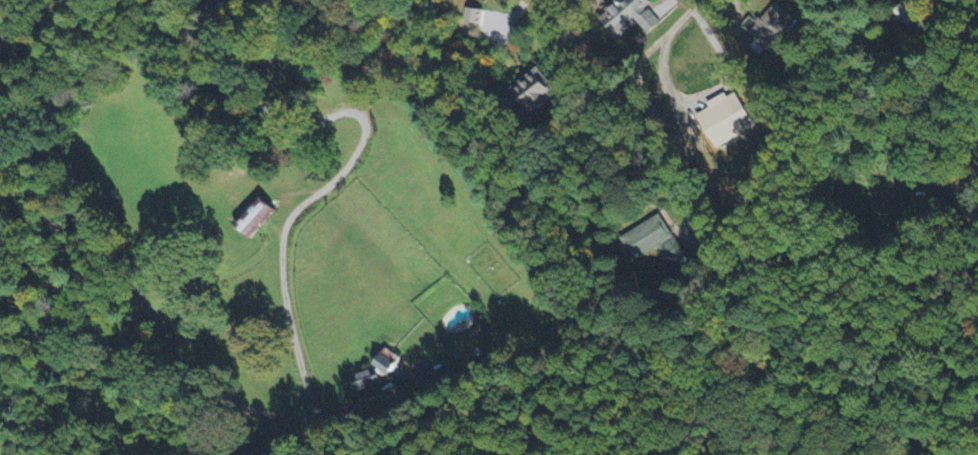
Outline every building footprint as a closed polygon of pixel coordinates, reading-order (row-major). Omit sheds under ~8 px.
[(639,25),(646,35),(660,24),(649,10),(653,5),(649,0),(621,0),(600,17),(619,41),(639,25)] [(767,51),(795,20),(777,4),(749,34),(767,51)] [(476,10),(466,9),(464,27),(475,28),(476,10)] [(754,129),(737,94),(697,113),(714,149),(754,129)] [(275,211),(261,198),(236,226),(250,239),(275,211)] [(689,258),(660,214),(619,240),(635,264),(655,251),(669,272),(689,258)] [(360,394),(384,386),(382,380),(401,373),(393,354),(375,361),(378,370),(354,378),(360,394)]
